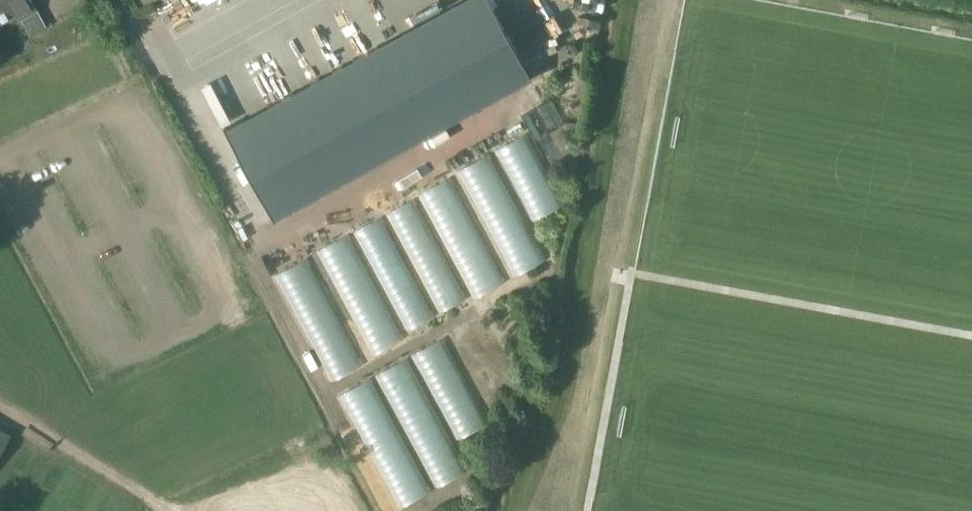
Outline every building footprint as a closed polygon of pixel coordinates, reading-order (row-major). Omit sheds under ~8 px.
[(22,15),(15,0),(0,0),(0,25),(22,15)] [(529,78),(487,0),(461,0),(223,129),(271,218),(529,78)] [(17,38),(41,76),(92,44),(69,6),(17,38)] [(408,145),(413,159),(425,155),(419,140),(408,145)] [(431,157),(370,187),(430,312),(455,300),(418,225),(428,220),(466,297),(492,284),(431,157)] [(417,318),(365,194),(343,203),(395,327),(417,318)] [(387,341),(330,213),(306,223),(363,352),(387,341)] [(290,235),(265,246),(323,377),(348,366),(290,235)] [(11,438),(0,431),(0,456),(11,438)]
